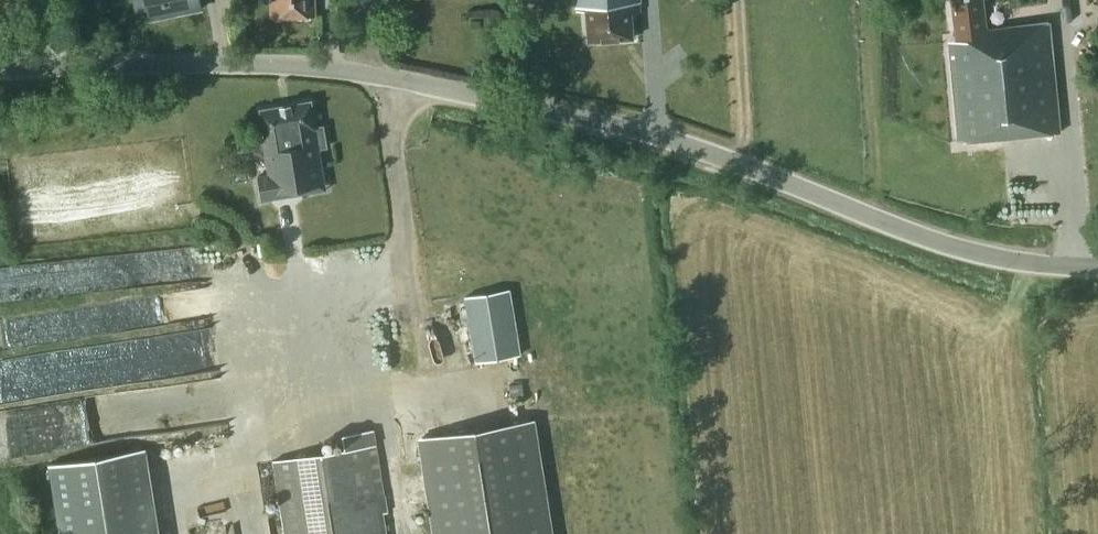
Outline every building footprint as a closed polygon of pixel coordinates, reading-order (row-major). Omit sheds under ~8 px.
[(203,9),(201,0),(134,0),(137,11),(148,8),(151,19),(203,9)] [(316,16),(316,0),(271,0),(272,18),(316,16)] [(640,10),(640,0),(577,0),(577,11),(587,10),(589,41),(634,38),(632,11),(640,10)] [(986,28),(982,0),(952,0),(956,45),(951,46),(959,140),(1063,131),(1052,21),(986,28)] [(262,200),(325,189),(322,174),(323,174),(318,148),(326,147),(322,126),(315,128),(310,101),(260,110),(267,150),(264,150),(268,175),(257,176),(262,200)] [(512,290),(467,298),(477,360),(522,353),(512,290)] [(536,418),(418,436),(433,533),(554,533),(536,418)] [(273,459),(285,533),(384,533),(378,494),(385,493),(377,443),(273,459)] [(52,465),(62,533),(161,533),(149,450),(52,465)]
